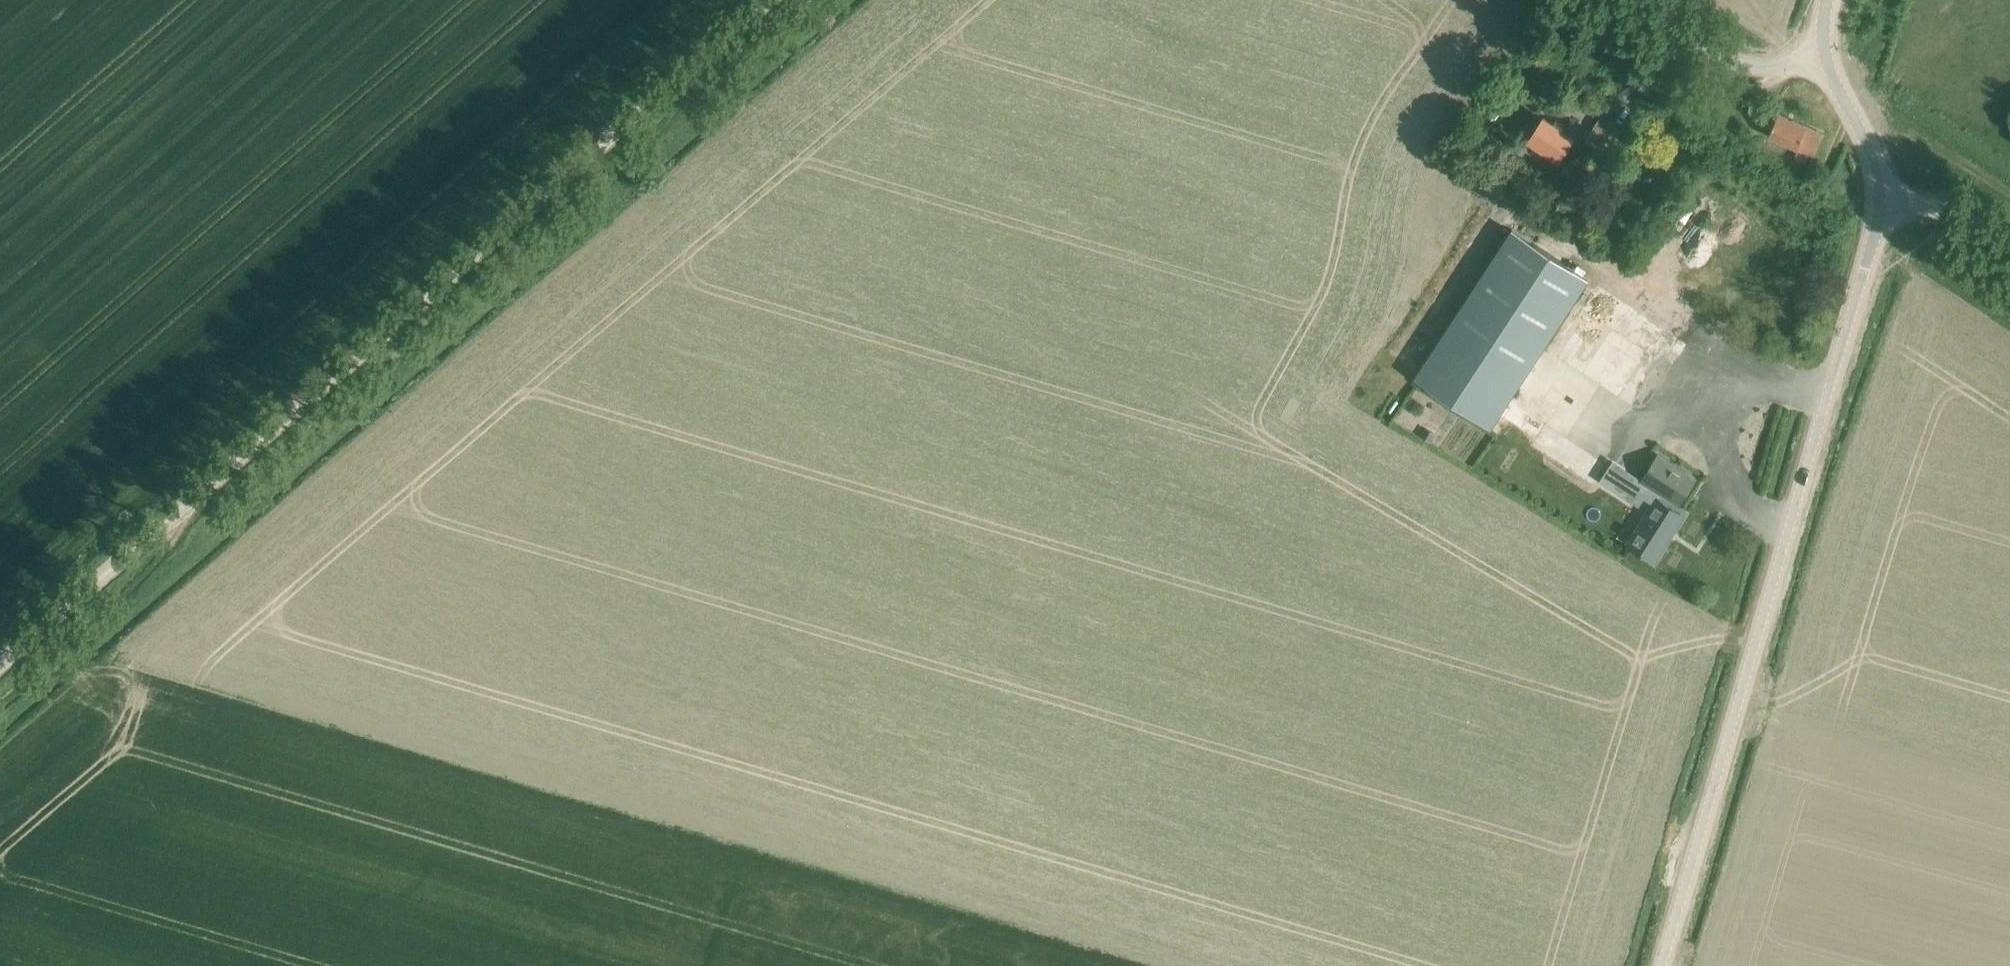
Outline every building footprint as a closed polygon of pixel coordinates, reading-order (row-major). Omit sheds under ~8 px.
[(1763,120),(1762,123),(1771,127),(1768,134),(1797,147),(1809,152),(1812,154),(1821,134),(1767,110),(1763,120)] [(1600,116),(1584,141),(1606,156),(1622,130),(1600,116)] [(1528,141),(1558,161),(1573,138),(1543,118),(1528,141)] [(1797,147),(1793,156),(1805,162),(1809,152),(1797,147)] [(1511,229),(1415,375),(1492,425),(1588,279),(1511,229)] [(1669,393),(1697,346),(1607,290),(1599,302),(1604,306),(1593,324),(1595,325),(1585,341),(1669,393)] [(1655,424),(1672,400),(1577,335),(1561,358),(1655,424)] [(1425,427),(1420,435),(1428,440),(1433,432),(1425,427)] [(1557,432),(1552,440),(1591,467),(1596,459),(1557,432)] [(1546,441),(1538,455),(1595,489),(1604,475),(1546,441)] [(1657,498),(1627,544),(1654,562),(1684,515),(1675,510),(1694,480),(1657,456),(1642,480),(1660,492),(1657,498)]
